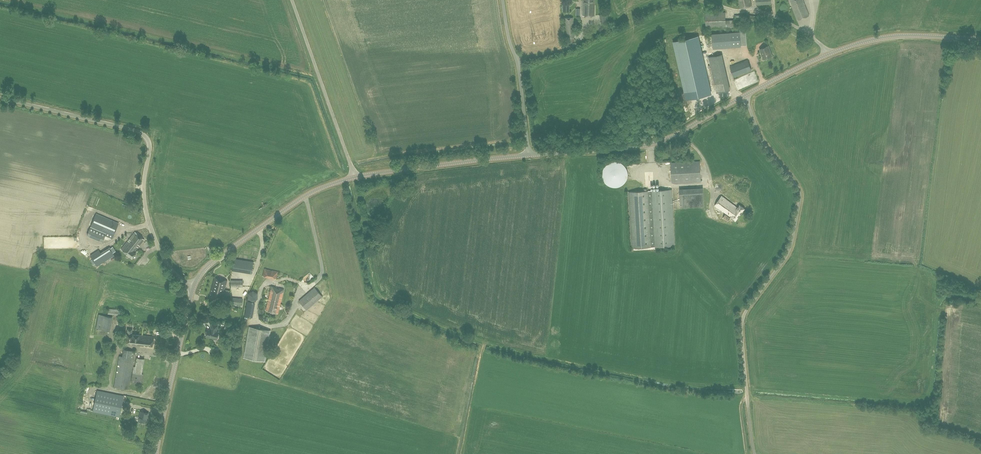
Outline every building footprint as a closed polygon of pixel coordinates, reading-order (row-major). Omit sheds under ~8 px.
[(809,15),(803,0),(790,0),(798,20),(809,15)] [(582,6),(582,15),(594,16),(594,6),(582,6)] [(726,20),(725,12),(705,13),(706,28),(735,28),(735,20),(745,20),(745,14),(735,15),(735,20),(726,20)] [(565,38),(574,37),(573,17),(564,18),(565,38)] [(712,34),(713,49),(741,47),(740,35),(740,31),(738,32),(712,34)] [(711,94),(698,36),(673,42),(686,99),(711,94)] [(763,59),(772,56),(768,46),(760,49),(763,59)] [(717,93),(729,90),(723,64),(721,55),(709,57),(717,93)] [(734,77),(752,71),(748,60),(730,66),(734,77)] [(672,183),(701,181),(700,161),(671,163),(672,183)] [(667,190),(667,188),(664,188),(664,190),(629,192),(632,248),(675,245),(672,190),(667,190)] [(683,192),(683,189),(679,189),(680,208),(704,206),(703,192),(690,193),(690,191),(683,192)] [(728,209),(719,209),(719,224),(729,224),(728,209)] [(112,239),(119,223),(96,213),(87,235),(102,242),(105,236),(112,239)] [(134,248),(137,249),(144,240),(141,237),(140,238),(137,236),(138,235),(135,232),(128,241),(135,246),(134,248)] [(134,252),(137,249),(134,248),(135,246),(128,241),(121,250),(132,258),(136,253),(134,252)] [(115,255),(109,247),(101,253),(99,250),(90,255),(97,266),(115,255)] [(251,262),(232,263),(232,271),(252,271),(251,262)] [(271,278),(273,270),(267,269),(265,268),(263,276),(271,278)] [(220,289),(224,290),(226,281),(214,278),(212,288),(219,290),(220,289)] [(269,300),(281,303),(284,289),(279,288),(279,291),(276,290),(276,287),(272,286),(269,300)] [(306,310),(323,296),(315,287),(299,301),(306,310)] [(222,300),(224,290),(220,289),(219,290),(212,288),(210,297),(222,300)] [(248,300),(247,315),(253,315),(255,301),(248,300)] [(278,313),(281,303),(269,300),(266,310),(278,313)] [(216,332),(218,325),(212,324),(210,330),(207,329),(206,336),(212,338),(217,340),(219,332),(216,332)] [(265,361),(271,330),(249,327),(244,358),(265,361)] [(141,340),(142,335),(132,334),(132,330),(128,329),(126,343),(141,344),(141,340)] [(141,340),(141,344),(152,346),(154,337),(142,335),(141,340)] [(128,389),(135,351),(124,349),(123,356),(119,356),(114,387),(128,389)] [(119,417),(124,396),(97,390),(93,412),(119,417)] [(148,417),(149,413),(141,411),(139,421),(146,423),(147,417),(148,417)]
